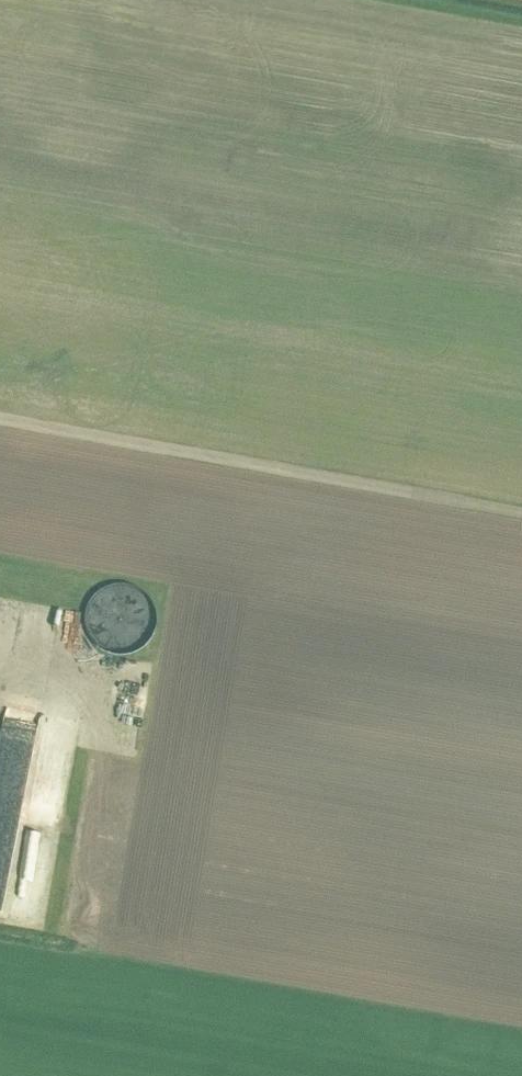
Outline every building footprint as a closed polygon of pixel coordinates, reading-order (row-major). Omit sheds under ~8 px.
[(100,658),(154,639),(135,585),(81,604),(100,658)] [(33,917),(45,843),(14,838),(22,783),(0,780),(0,793),(7,794),(4,812),(0,811),(0,912),(33,917)]
